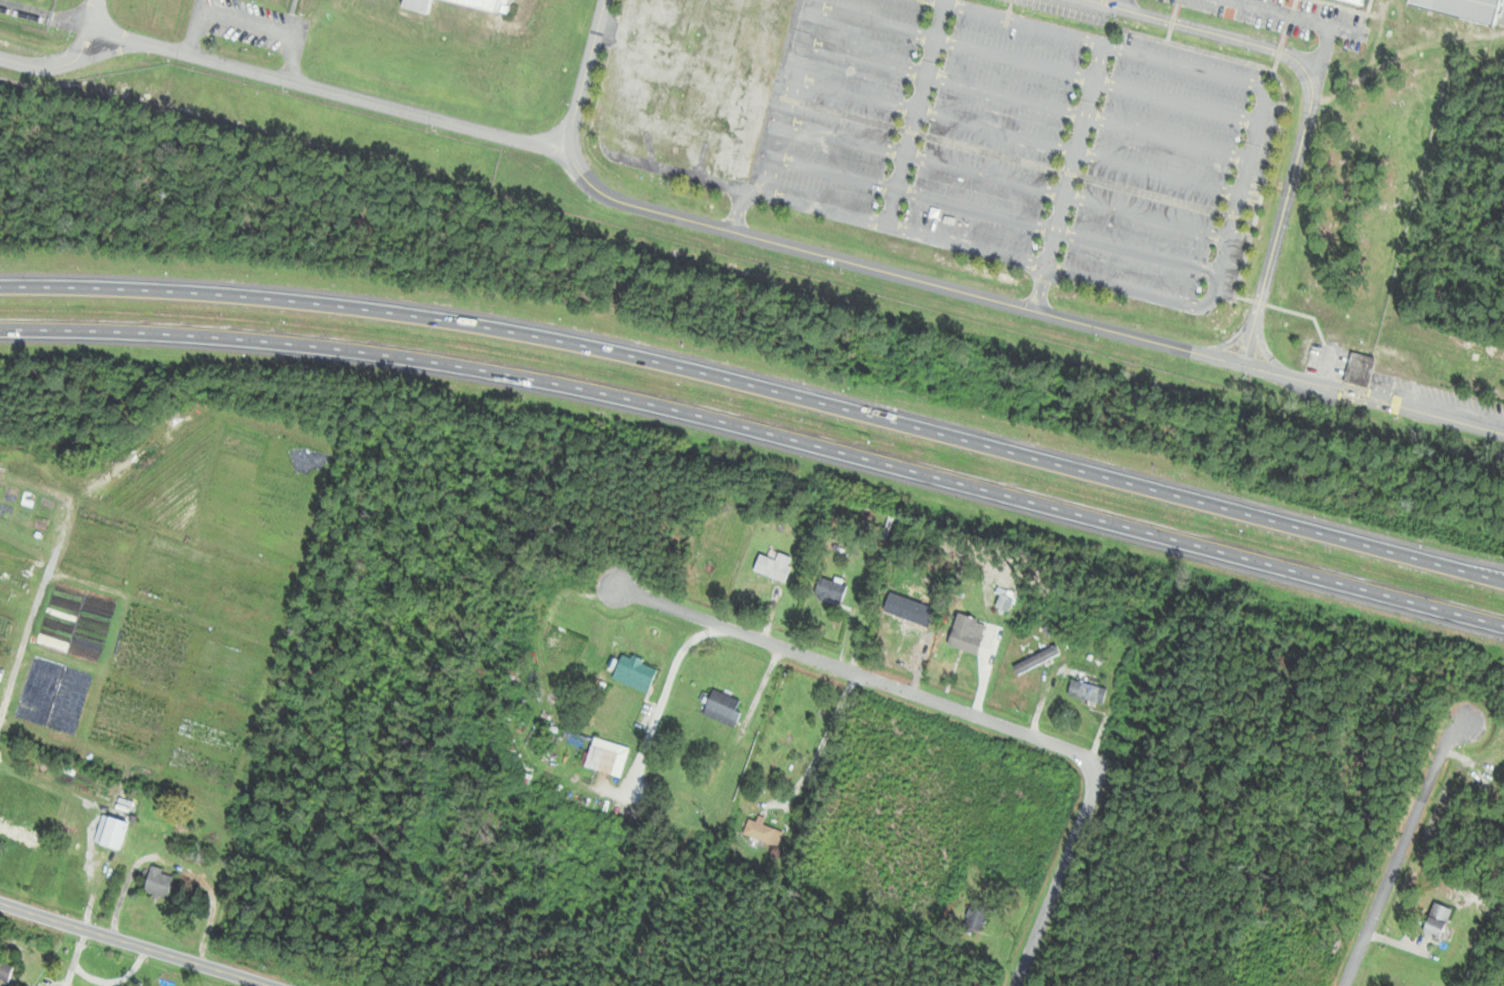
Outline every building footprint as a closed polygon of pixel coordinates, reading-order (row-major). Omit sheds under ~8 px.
[(401,8),(428,14),(431,0),(403,0),(401,8)] [(505,14),(507,5),(503,4),(504,0),(442,0),(505,14)] [(1410,6),(1494,24),(1500,0),(1412,0),(1410,6)] [(712,172),(749,180),(769,85),(732,77),(712,172)] [(1375,359),(1352,352),(1344,382),(1367,388),(1375,359)] [(783,584),(794,560),(766,547),(755,571),(783,584)] [(814,596),(840,605),(847,586),(820,577),(814,596)] [(926,626),(928,619),(892,607),(890,615),(926,626)] [(976,618),(957,613),(948,648),(978,655),(983,637),(972,635),(976,618)] [(1013,665),(1017,674),(1060,655),(1055,645),(1013,665)] [(613,678),(648,692),(658,668),(622,653),(613,678)] [(1106,687),(1071,681),(1068,697),(1104,703),(1106,687)] [(740,701),(712,689),(702,713),(735,728),(742,712),(736,709),(740,701)] [(582,768),(615,773),(618,751),(585,746),(582,768)] [(127,823),(107,816),(97,844),(117,851),(127,823)] [(174,875),(150,867),(142,891),(166,899),(174,875)] [(1443,940),(1453,909),(1433,902),(1423,933),(1443,940)] [(0,960),(0,978),(8,981),(13,965),(0,960)] [(112,985),(72,975),(70,984),(78,985),(112,985)]
